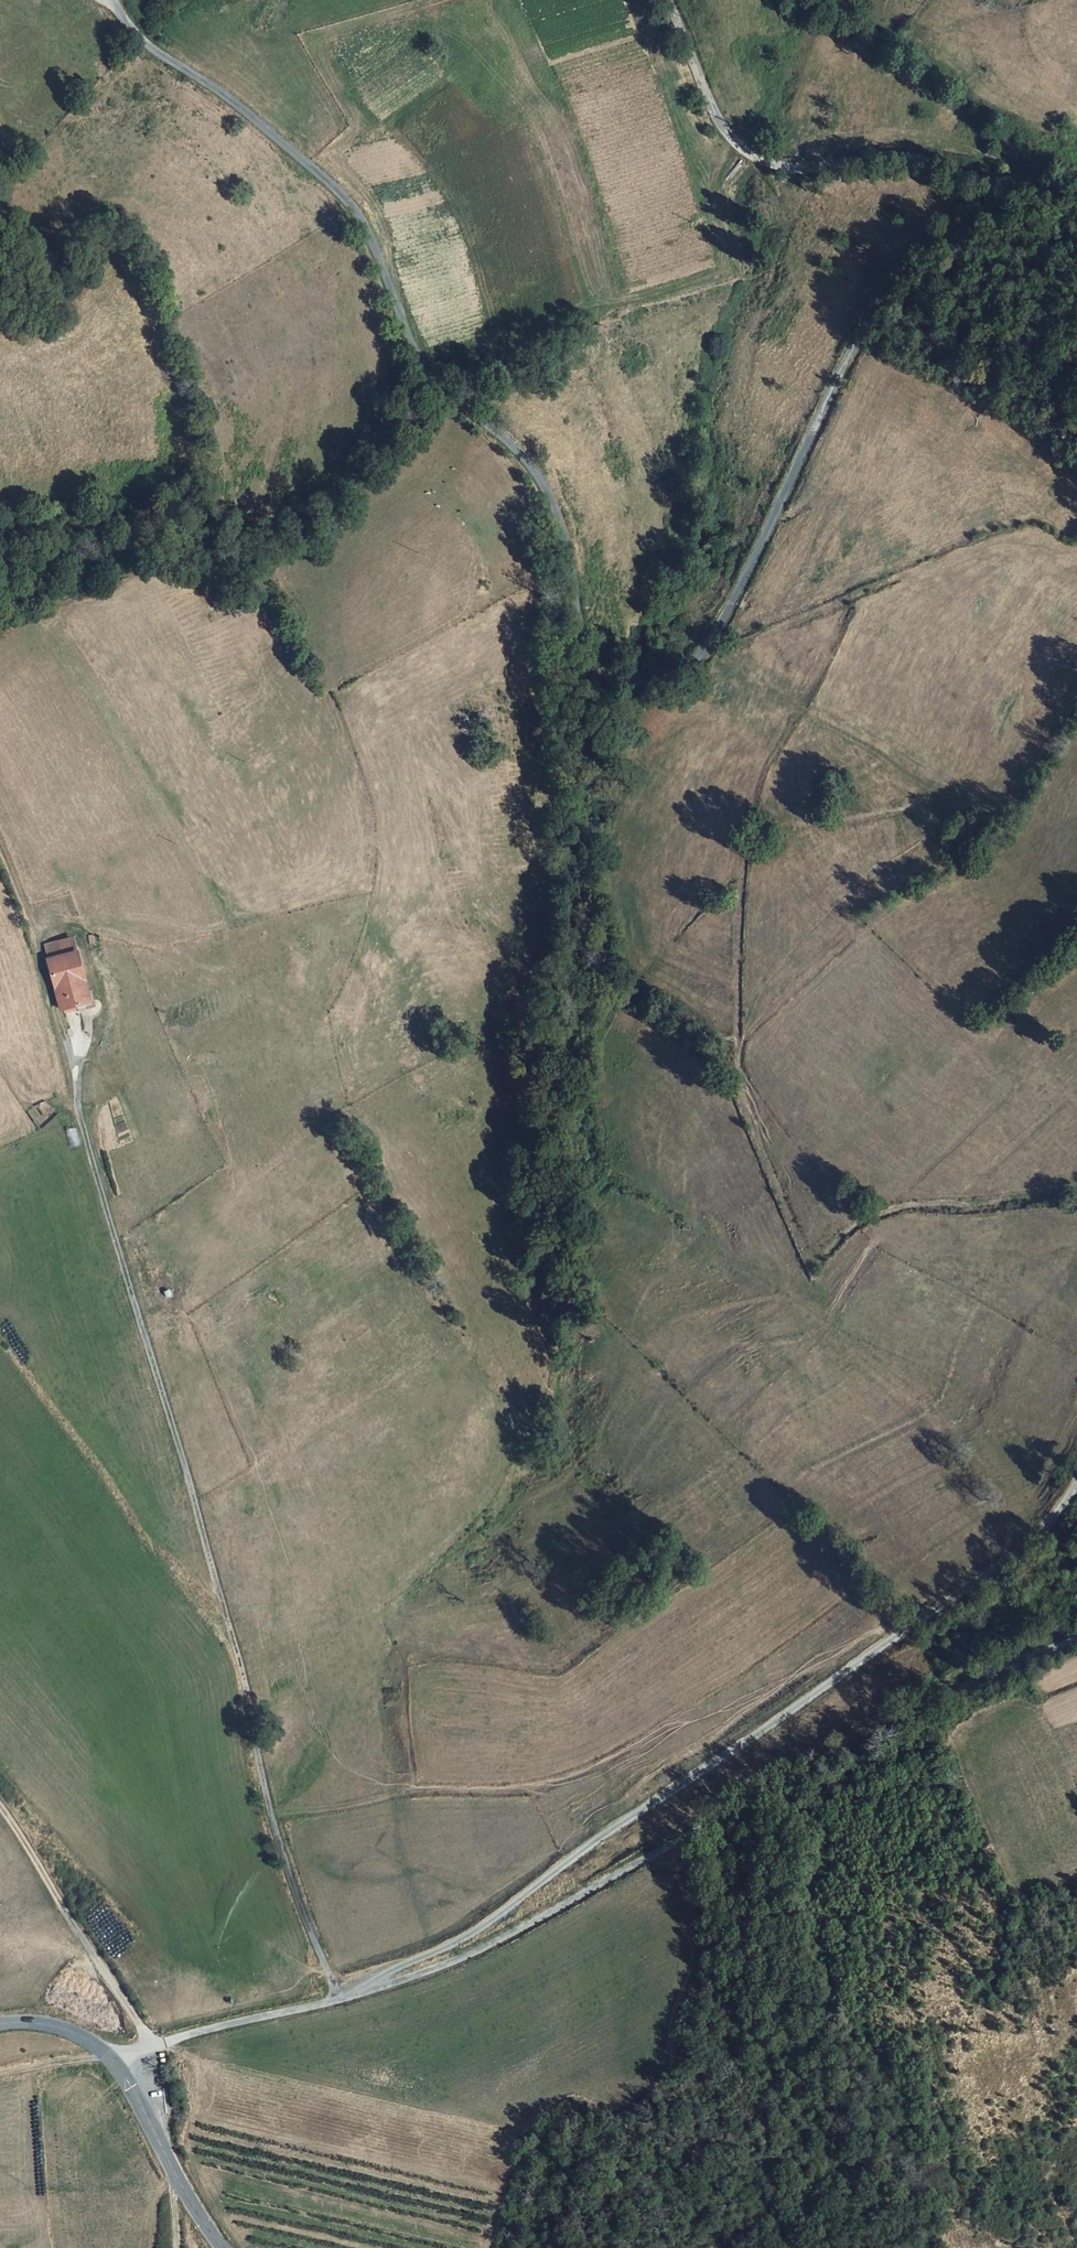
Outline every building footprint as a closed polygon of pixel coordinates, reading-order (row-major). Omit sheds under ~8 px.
[(72,987),(87,983),(84,974),(90,972),(87,962),(81,963),(78,954),(69,956),(68,952),(62,953),(63,957),(48,962),(52,977),(68,973),(72,987)] [(52,977),(56,991),(72,987),(68,973),(52,977)] [(87,983),(72,987),(56,991),(62,1009),(92,1001),(87,983)]
